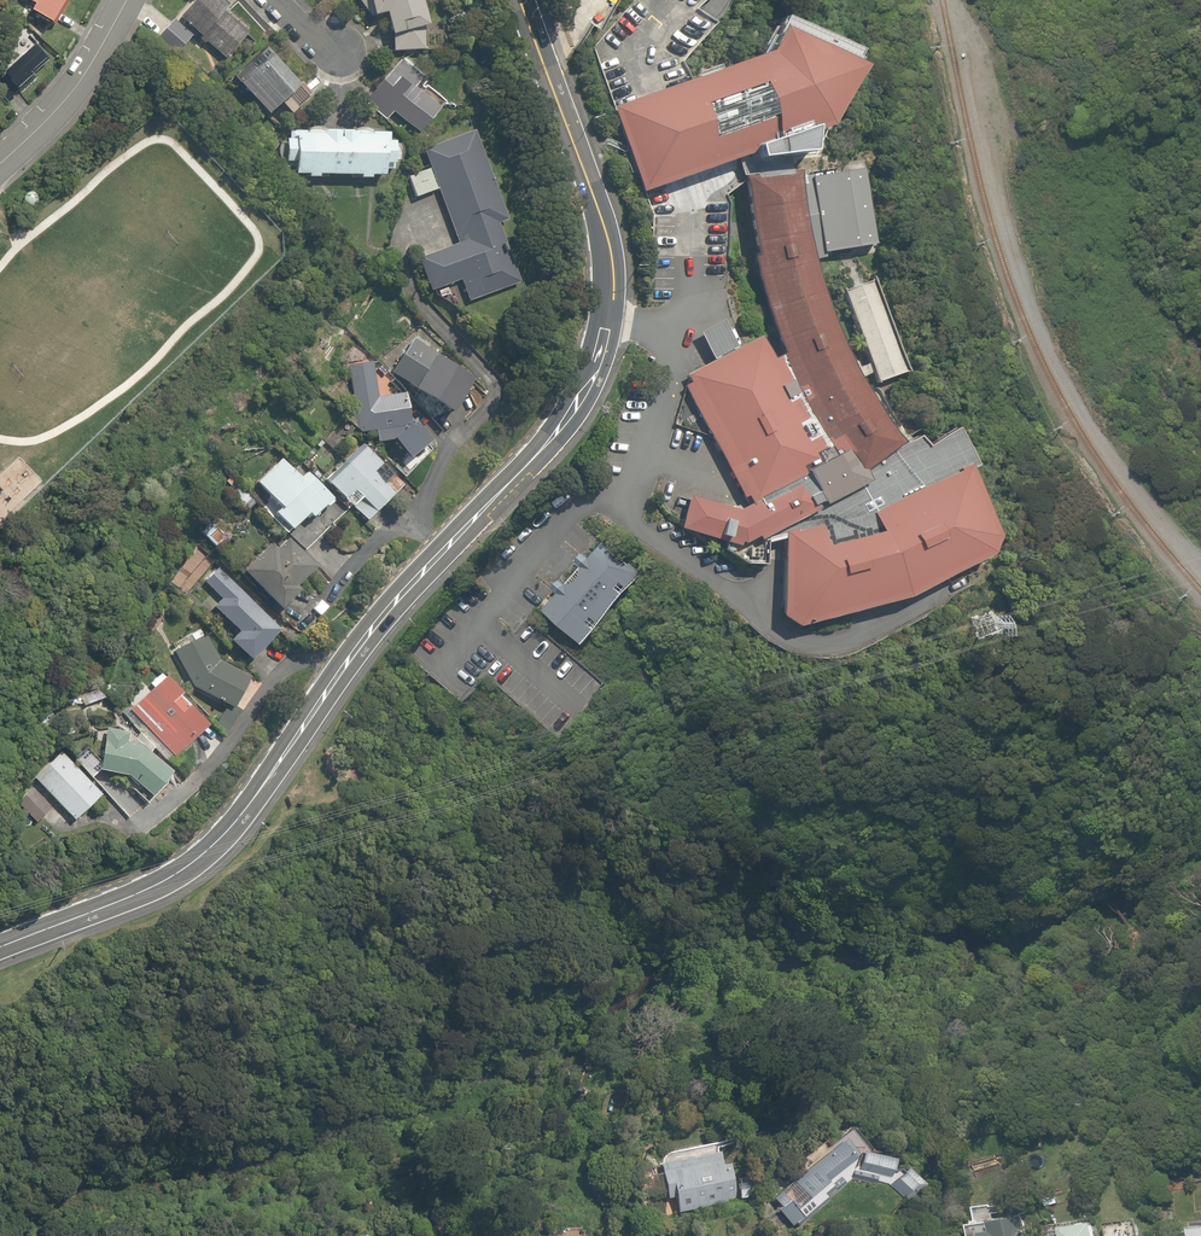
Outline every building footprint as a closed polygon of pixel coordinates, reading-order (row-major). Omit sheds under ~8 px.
[(54,32),(76,0),(27,0),(38,7),(32,17),(54,32)] [(220,6),(213,0),(187,0),(154,37),(171,52),(190,31),(194,35),(220,6)] [(365,13),(378,10),(383,33),(423,23),(417,0),(354,0),(365,13)] [(615,109),(657,96),(689,85),(680,64),(714,26),(724,16),(728,9),(730,0),(635,0),(593,48),(615,109)] [(220,6),(194,35),(195,36),(193,38),(200,44),(202,42),(221,58),(250,26),(226,5),(223,9),(220,6)] [(688,179),(738,162),(755,157),(759,164),(787,162),(812,159),(811,155),(816,155),(827,133),(830,133),(858,76),(852,73),(855,67),(854,66),(860,56),(784,20),(764,60),(689,85),(657,96),(615,109),(612,110),(643,195),(645,194),(688,179)] [(26,30),(0,57),(0,82),(8,90),(10,87),(22,98),(55,64),(36,46),(40,43),(26,30)] [(429,49),(429,32),(419,32),(419,30),(400,30),(400,33),(389,33),(389,49),(429,49)] [(283,115),(303,96),(260,50),(229,79),(260,113),(271,103),(283,115)] [(413,133),(443,100),(396,58),(360,98),(383,118),(389,112),(413,133)] [(378,168),(395,168),(396,143),(386,143),(387,129),(285,126),(285,135),(277,135),(276,160),(284,160),(284,172),(300,173),(300,178),(312,178),(312,173),(351,174),(351,177),(364,178),(364,175),(378,175),(378,168)] [(426,166),(403,174),(410,195),(433,187),(451,240),(412,253),(424,289),(457,278),(464,299),(517,280),(497,221),(506,218),(475,127),(419,146),(426,166)] [(743,179),(745,179),(791,174),(787,162),(759,164),(755,157),(738,162),(743,179)] [(738,162),(688,179),(645,194),(654,215),(653,256),(692,257),(727,258),(727,257),(729,205),(726,197),(737,188),(745,181),(745,179),(743,179),(738,162)] [(749,498),(753,505),(754,507),(761,503),(760,500),(808,475),(807,472),(846,453),(859,472),(865,472),(904,447),(894,434),(882,416),(865,387),(860,380),(856,370),(852,362),(835,326),(824,294),(814,257),(809,236),(805,214),(803,194),(801,173),(791,174),(745,179),(745,181),(749,209),(753,234),(758,259),(753,259),(757,280),(767,311),(777,342),(783,357),(773,361),(761,338),(746,345),(739,349),(715,362),(687,376),(691,384),(685,387),(745,500),(749,498)] [(909,374),(875,281),(844,292),(871,363),(875,373),(879,385),(909,374)] [(715,362),(739,349),(724,322),(700,334),(715,362)] [(405,384),(403,386),(442,413),(467,378),(410,337),(386,370),(405,384)] [(373,394),(369,359),(347,361),(354,428),(368,426),(369,447),(384,446),(397,461),(424,438),(406,417),(394,428),(382,428),(382,425),(397,423),(394,392),(373,394)] [(856,370),(860,380),(875,373),(871,363),(856,370)] [(963,469),(965,473),(971,470),(951,433),(923,450),(916,439),(904,447),(865,472),(859,472),(846,453),(807,472),(808,475),(760,500),(761,503),(763,506),(800,487),(812,509),(817,506),(819,510),(760,543),(758,539),(744,546),(741,545),(740,549),(726,545),(724,552),(746,566),(767,567),(767,545),(785,541),(785,534),(796,530),(797,533),(821,527),(828,549),(882,535),(874,516),(953,476),(952,474),(963,469)] [(341,504),(357,521),(400,482),(387,468),(376,478),(368,470),(378,461),(360,442),(321,478),(338,497),(350,487),(354,492),(341,504)] [(296,474),(281,455),(250,479),(266,500),(256,507),(267,521),(271,518),(279,528),(300,511),(304,516),(328,498),(304,468),(296,474)] [(796,530),(785,534),(785,541),(783,618),(798,629),(910,600),(993,557),(999,539),(965,473),(963,469),(952,474),(953,476),(874,516),(882,535),(828,549),(821,527),(797,533),(796,530)] [(763,506),(761,503),(754,507),(753,505),(741,512),(691,497),(680,530),(726,545),(740,549),(741,545),(744,546),(758,539),(760,543),(819,510),(817,506),(812,509),(800,487),(763,506)] [(292,583),(312,566),(285,534),(274,543),(270,539),(236,567),(270,607),(294,587),(292,583)] [(560,596),(546,613),(588,648),(648,577),(605,541),(591,559),(585,554),(577,564),(583,569),(568,586),(562,581),(554,591),(560,596)] [(232,630),(219,643),(225,648),(229,644),(245,660),(277,628),(253,605),(259,599),(247,588),(243,592),(216,565),(199,582),(215,598),(207,606),(232,630)] [(201,632),(169,646),(190,689),(226,707),(241,675),(215,662),(201,632)] [(151,747),(163,762),(177,750),(174,747),(206,720),(163,670),(118,709),(135,729),(132,732),(134,734),(148,750),(151,747)] [(130,732),(103,727),(95,769),(121,774),(140,794),(166,771),(130,732)] [(63,746),(31,771),(69,819),(101,794),(63,746)] [(29,779),(11,794),(33,822),(51,807),(29,779)] [(837,1168),(851,1155),(831,1135),(786,1179),(801,1195),(803,1197),(791,1208),(779,1197),(771,1205),(791,1226),(820,1197),(843,1175),(837,1168)] [(736,1192),(718,1139),(658,1160),(676,1213),(736,1192)] [(890,1153),(860,1147),(856,1168),(885,1174),(890,1153)] [(906,1162),(887,1178),(907,1202),(926,1185),(906,1162)] [(968,1226),(969,1235),(1018,1235),(1015,1218),(968,1226)] [(1036,1229),(1037,1235),(1092,1235),(1089,1220),(1036,1229)] [(1183,1229),(1185,1235),(1200,1235),(1200,1225),(1183,1229)]
